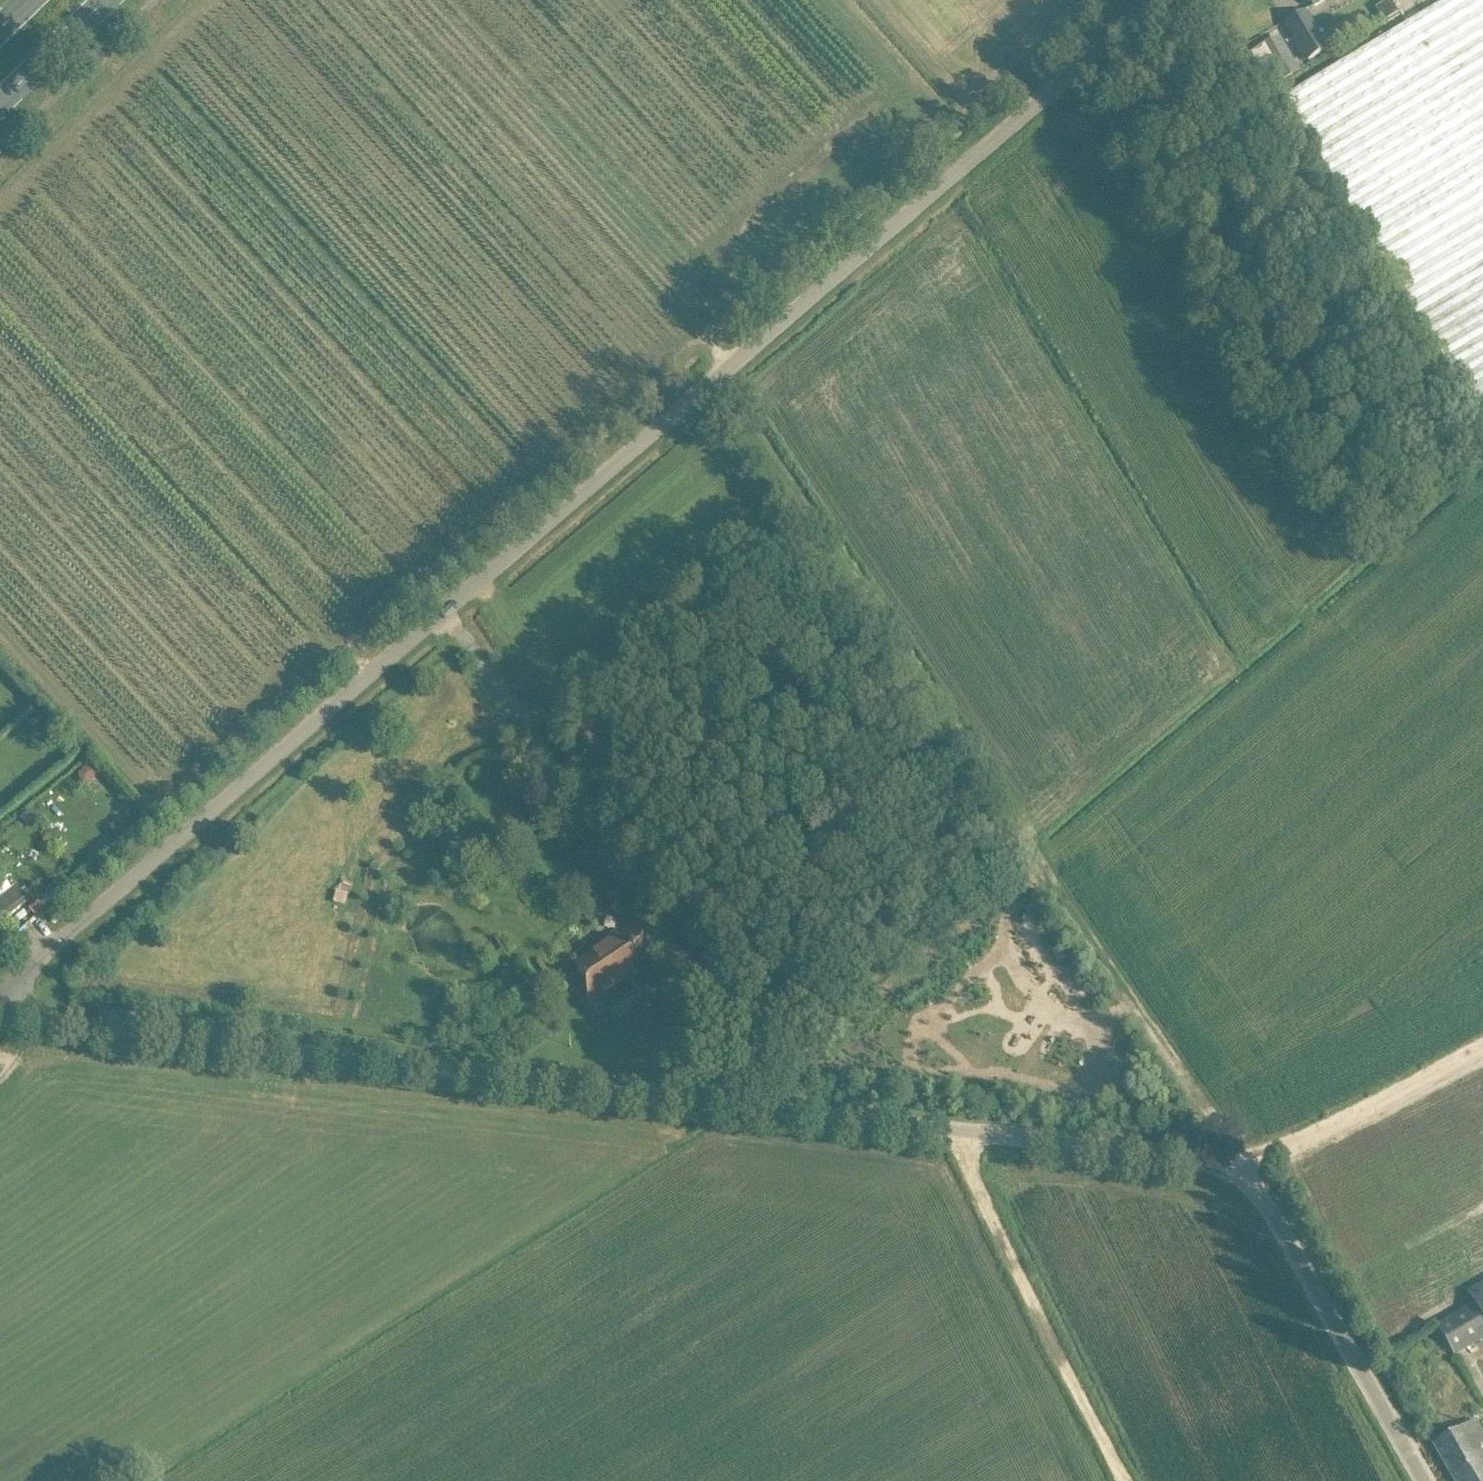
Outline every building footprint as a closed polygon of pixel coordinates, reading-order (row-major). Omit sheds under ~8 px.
[(1468,406),(1482,397),(1482,0),(1450,0),(1285,98),(1468,406)] [(1400,13),(1392,0),(1390,0),(1375,9),(1383,22),(1400,13)] [(1305,12),(1286,23),(1308,61),(1327,50),(1305,12)] [(1295,69),(1276,38),(1252,52),(1270,84),(1295,69)] [(608,869),(629,901),(649,888),(627,856),(608,869)] [(5,920),(30,900),(18,886),(0,900),(0,913),(5,920)] [(588,953),(591,956),(575,967),(586,983),(578,989),(590,1007),(605,997),(601,991),(633,969),(635,973),(663,955),(641,922),(609,944),(607,941),(588,953)] [(1454,1356),(1482,1339),(1482,1285),(1468,1293),(1475,1304),(1437,1326),(1454,1356)] [(1475,1420),(1433,1445),(1454,1480),(1482,1480),(1482,1433),(1475,1420)]
